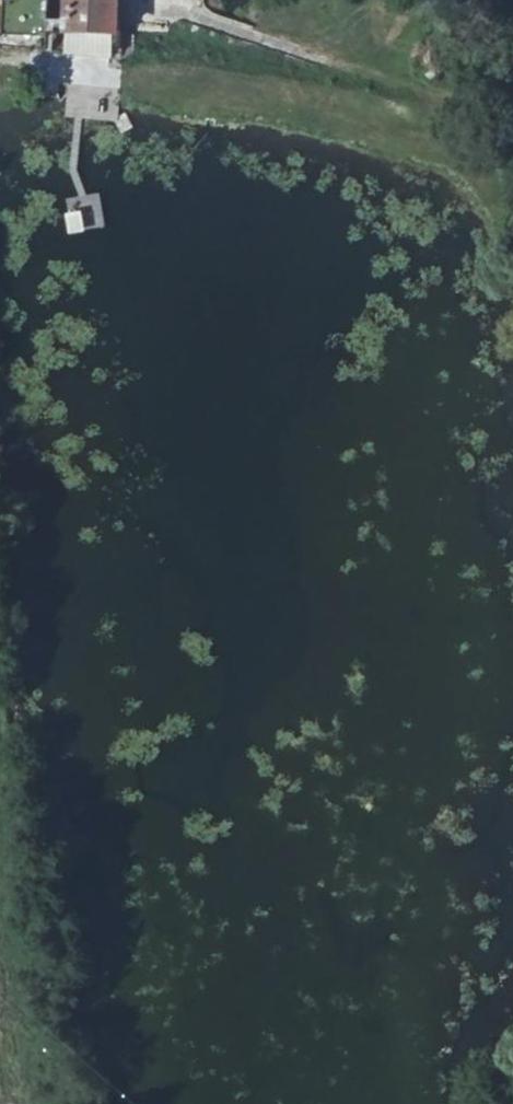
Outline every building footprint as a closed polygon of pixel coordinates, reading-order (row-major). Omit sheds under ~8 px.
[(44,32),(45,0),(7,0),(5,30),(44,32)] [(65,33),(114,35),(115,0),(67,0),(65,33)] [(114,35),(65,33),(65,57),(113,58),(114,35)]
